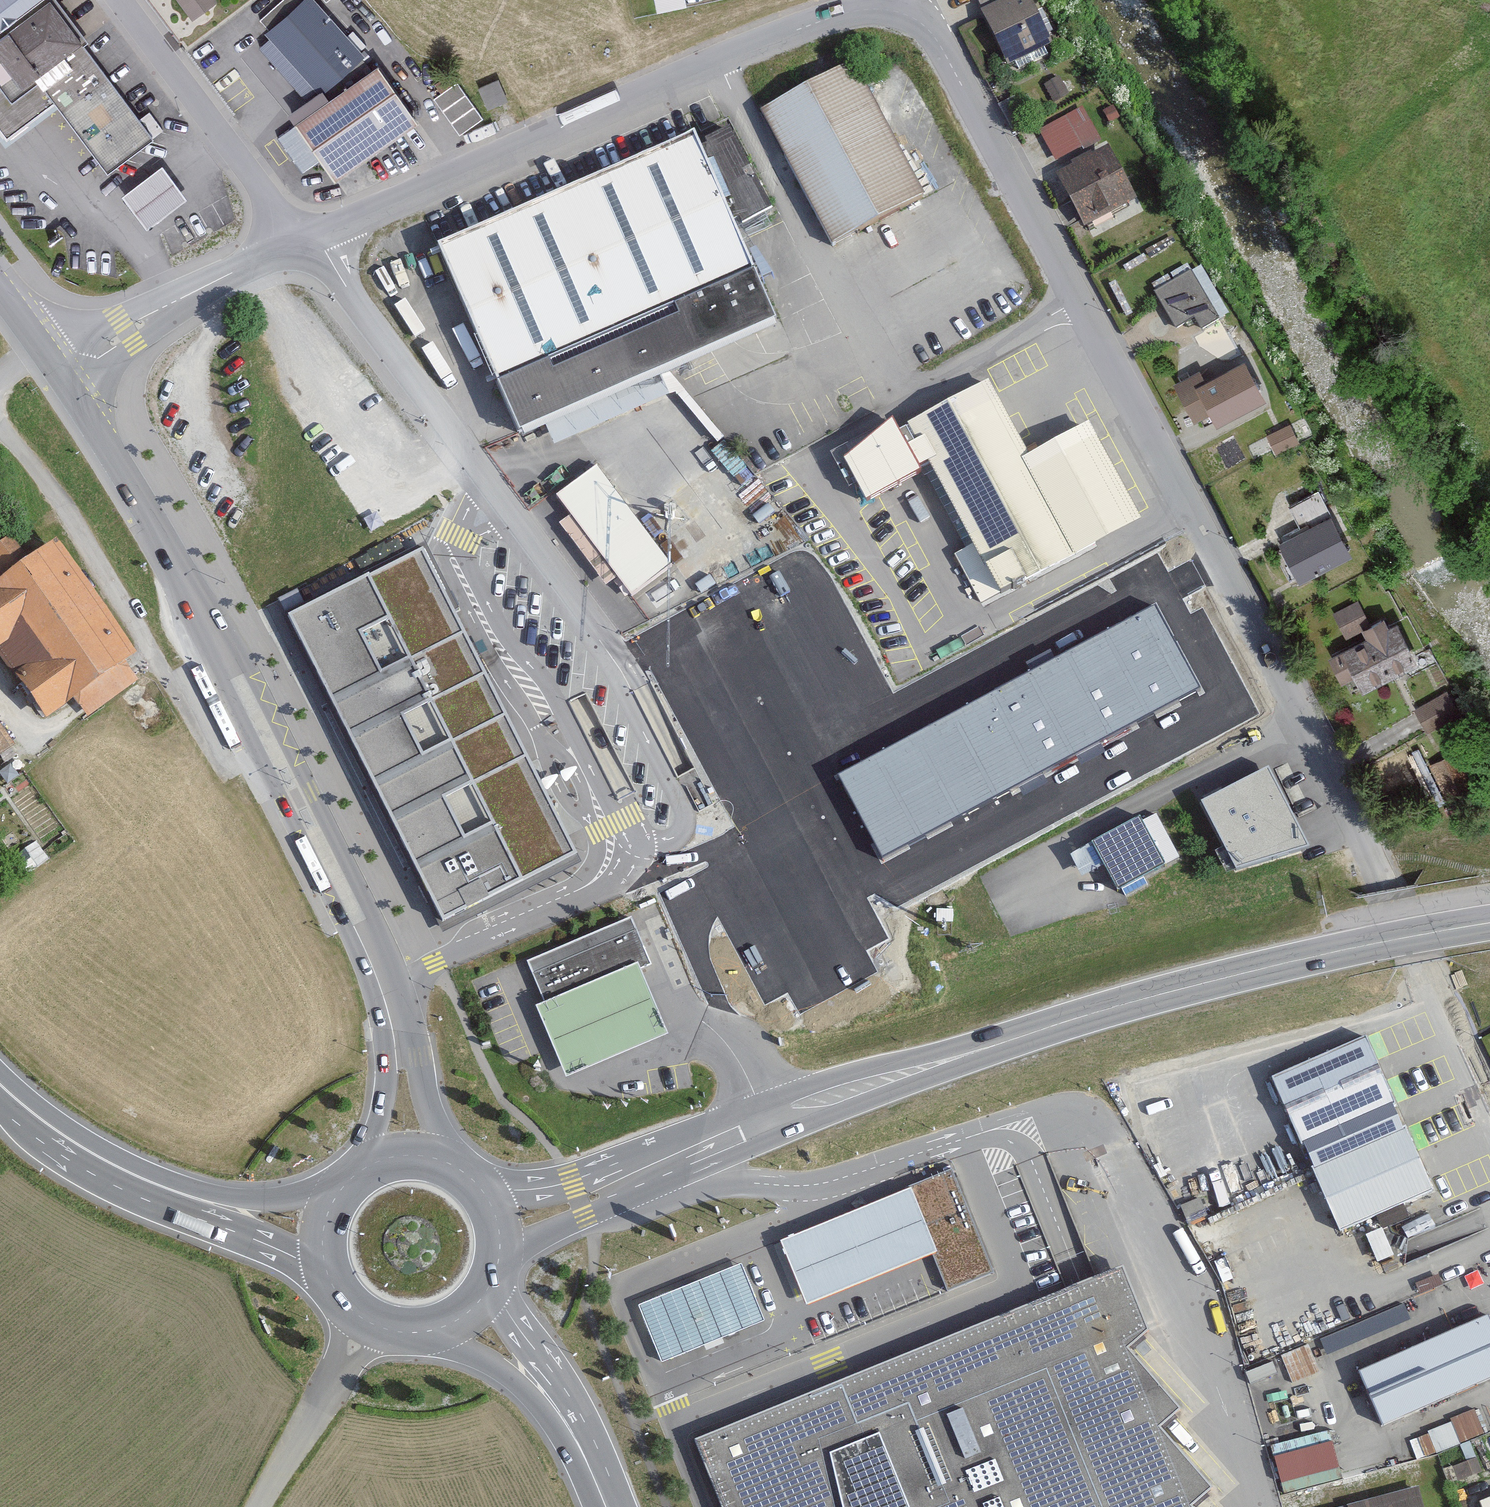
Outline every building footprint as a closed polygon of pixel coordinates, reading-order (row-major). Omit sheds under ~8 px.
[(82,43),(86,40),(56,0),(0,0),(0,136),(9,148),(61,110),(109,175),(155,142),(82,43)] [(216,0),(178,0),(193,21),(218,3),(216,0)] [(311,0),(300,0),(258,40),(318,102),(365,56),(311,0)] [(657,9),(687,3),(686,0),(655,0),(657,9)] [(1013,70),(1058,48),(1034,0),(1021,0),(987,17),(1013,70)] [(860,68),(760,117),(827,252),(927,203),(860,68)] [(298,126),(333,184),(423,130),(388,72),(298,126)] [(457,78),(433,94),(460,132),(484,115),(457,78)] [(1043,90),(1053,107),(1068,99),(1058,82),(1043,90)] [(1081,112),(1042,134),(1059,163),(1098,142),(1081,112)] [(672,161),(444,255),(524,445),(787,339),(708,146),(672,161)] [(1114,150),(1063,176),(1091,232),(1143,206),(1114,150)] [(163,161),(121,190),(147,226),(188,197),(163,161)] [(1158,296),(1180,333),(1198,323),(1204,332),(1221,322),(1193,276),(1158,296)] [(1199,426),(1219,415),(1226,428),(1275,401),(1254,363),(1215,385),(1207,370),(1177,386),(1199,426)] [(997,385),(913,429),(1004,601),(1146,526),(1102,442),(1043,473),(997,385)] [(1268,438),(1280,458),(1302,445),(1289,425),(1268,438)] [(598,469),(555,504),(634,600),(677,566),(598,469)] [(1317,498),(1293,511),(1301,526),(1325,513),(1317,498)] [(1286,546),(1305,584),(1357,558),(1338,520),(1286,546)] [(0,595),(0,646),(54,725),(81,707),(91,721),(142,686),(130,670),(144,661),(65,547),(38,566),(23,545),(4,558),(0,551),(0,579),(7,590),(0,595)] [(284,621),(442,926),(577,857),(419,551),(284,621)] [(1338,619),(1349,640),(1376,626),(1364,604),(1338,619)] [(1155,605),(836,776),(881,860),(1201,689),(1155,605)] [(1366,680),(1372,692),(1428,664),(1406,622),(1394,629),(1391,623),(1370,634),(1374,641),(1337,661),(1351,688),(1366,680)] [(1417,710),(1429,736),(1448,727),(1436,701),(1417,710)] [(0,727),(0,771),(22,755),(0,727)] [(1459,754),(1431,768),(1448,800),(1476,786),(1459,754)] [(1269,768),(1200,801),(1237,867),(1312,845),(1269,768)] [(1173,866),(1149,824),(1100,851),(1124,893),(1173,866)] [(527,963),(546,1010),(651,966),(632,919),(527,963)] [(669,1038),(638,967),(536,1009),(566,1080),(669,1038)] [(1405,1109),(1374,1043),(1279,1087),(1310,1154),(1405,1109)] [(1412,1129),(1323,1171),(1353,1235),(1442,1193),(1412,1129)] [(952,1172),(909,1189),(949,1290),(993,1273),(952,1172)] [(938,1256),(912,1191),(781,1244),(807,1309),(938,1256)] [(1377,1259),(1393,1252),(1382,1226),(1367,1233),(1377,1259)] [(764,1326),(742,1269),(641,1308),(663,1365),(764,1326)] [(1216,1492),(1164,1434),(1186,1414),(1133,1356),(1154,1337),(1126,1270),(701,1444),(727,1506),(1199,1506),(1216,1492)] [(1371,1376),(1392,1428),(1489,1388),(1489,1327),(1371,1376)] [(1432,1450),(1486,1432),(1478,1409),(1425,1428),(1432,1450)] [(1331,1428),(1270,1442),(1281,1491),(1343,1476),(1331,1428)] [(1476,1456),(1448,1467),(1453,1479),(1481,1468),(1476,1456)] [(1422,1488),(1351,1506),(1427,1506),(1422,1488)]
